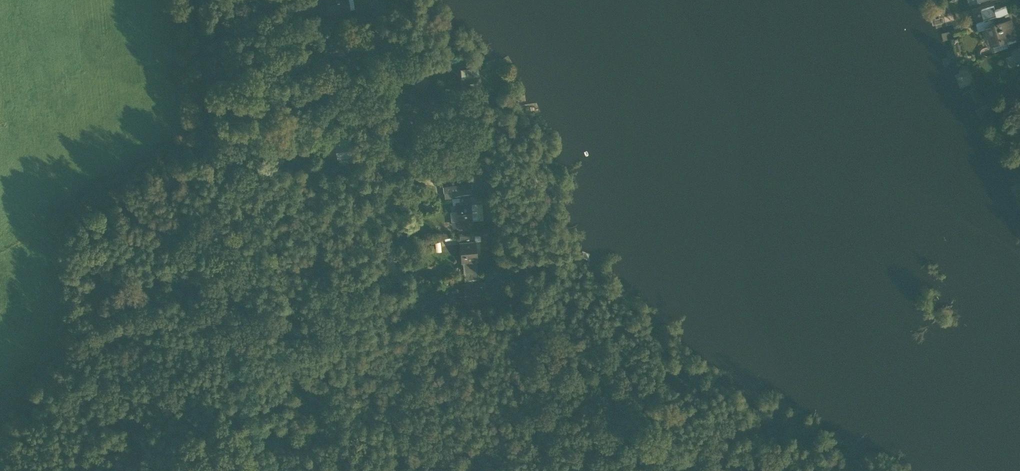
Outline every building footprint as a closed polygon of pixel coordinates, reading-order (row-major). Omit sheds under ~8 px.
[(329,13),(348,10),(347,0),(327,0),(329,13)] [(991,16),(992,19),(1009,12),(1007,6),(996,10),(994,6),(982,9),(984,18),(991,16)] [(1011,18),(1002,21),(1004,27),(1013,24),(1011,18)] [(988,27),(992,42),(1004,39),(1005,41),(1007,40),(1017,37),(1013,24),(1004,27),(1002,21),(994,23),(995,25),(988,27)] [(1009,46),(1007,40),(1005,41),(1004,39),(992,42),(995,51),(1009,46)] [(1008,56),(1010,55),(1013,64),(1014,67),(1019,65),(1019,51),(1019,52),(1017,48),(1012,51),(1006,53),(1008,56)] [(466,78),(466,87),(480,85),(479,76),(466,78)] [(427,85),(428,77),(418,77),(418,85),(427,85)] [(408,118),(407,109),(395,111),(396,119),(408,118)] [(350,112),(351,123),(359,123),(358,112),(350,112)] [(337,158),(355,155),(353,142),(335,144),(335,145),(337,145),(339,157),(337,158)] [(446,190),(466,187),(465,175),(445,178),(446,190)] [(456,204),(459,228),(472,227),(470,202),(464,203),(456,204)] [(459,236),(460,242),(475,241),(474,234),(459,236)] [(460,242),(462,262),(476,261),(476,254),(473,254),(472,242),(475,242),(475,241),(460,242)] [(462,262),(464,273),(477,271),(476,261),(462,262)] [(478,282),(477,271),(464,273),(464,283),(478,282)] [(464,283),(466,304),(480,302),(480,295),(478,282),(464,283)]
